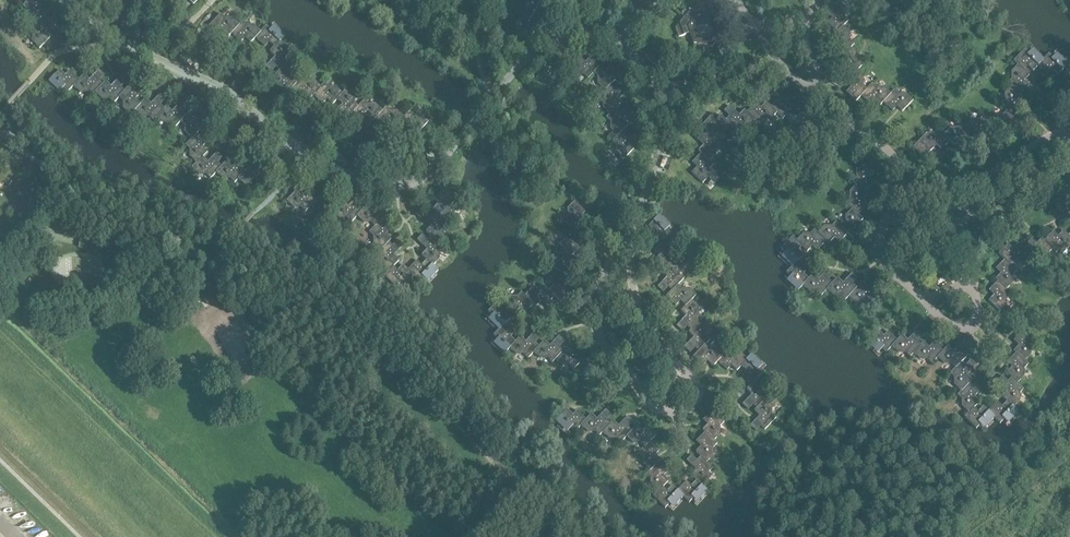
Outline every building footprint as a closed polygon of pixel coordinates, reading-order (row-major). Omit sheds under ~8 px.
[(23,7),(27,11),(27,18),(34,25),(40,19),(45,14),(43,12),(41,14),(37,11),(44,4),(40,0),(30,0),(27,3),(26,3),(23,7)] [(828,24),(837,32),(837,33),(843,26),(843,27),(849,21),(844,17),(844,9),(837,2),(827,13),(829,15),(831,13),(834,17),(828,24)] [(720,48),(727,40),(726,40),(724,42),(719,38),(723,34),(724,34),(724,33),(723,33),(717,17),(718,16),(717,16),(700,13),(699,13),(684,10),(680,15),(684,18),(679,24),(684,36),(690,33),(694,44),(693,44),(694,45),(695,44),(711,47),(711,48),(713,47),(712,47),(714,44),(720,48)] [(213,31),(208,36),(214,41),(219,36),(225,29),(229,32),(227,34),(229,36),(231,34),(239,25),(232,18),(225,19),(221,15),(209,27),(213,31)] [(34,25),(28,31),(32,35),(32,42),(40,49),(50,38),(48,36),(46,38),(43,35),(49,28),(54,23),(49,17),(44,23),(40,19),(34,25)] [(242,21),(239,25),(231,34),(240,43),(247,36),(250,39),(249,41),(251,43),(255,38),(261,32),(254,25),(247,25),(242,21)] [(266,26),(261,32),(255,38),(265,47),(271,40),(275,43),(273,45),(274,47),(275,47),(280,41),(281,41),(285,36),(278,30),(271,30),(266,26)] [(833,47),(842,56),(850,48),(854,45),(850,41),(850,33),(843,27),(843,26),(837,33),(837,32),(832,37),(834,39),(836,37),(840,41),(833,47)] [(271,62),(266,67),(271,72),(276,67),(280,71),(286,65),(292,59),(288,55),(287,48),(281,41),(280,41),(275,47),(274,47),(270,52),(272,54),(274,52),(277,55),(271,62)] [(842,56),(840,59),(842,61),(844,59),(847,62),(841,69),(850,78),(856,72),(862,66),(857,62),(857,55),(850,48),(842,56)] [(1013,61),(1018,66),(1018,65),(1023,70),(1030,64),(1033,67),(1031,69),(1033,71),(1038,66),(1044,60),(1043,60),(1037,54),(1029,54),(1025,49),(1013,61)] [(1049,54),(1043,60),(1044,60),(1038,66),(1047,75),(1054,68),(1057,71),(1055,73),(1057,75),(1068,64),(1061,58),(1053,58),(1049,54)] [(580,57),(577,60),(578,60),(569,69),(570,69),(576,75),(584,75),(588,79),(594,73),(599,67),(599,66),(590,58),(583,65),(580,61),(582,59),(580,57)] [(599,67),(594,73),(597,77),(598,84),(604,90),(605,91),(610,85),(611,85),(615,80),(613,78),(611,80),(608,77),(614,70),(609,65),(605,61),(599,66),(599,67)] [(286,95),(291,89),(297,83),(293,79),(293,72),(286,65),(280,71),(275,76),(277,78),(279,76),(283,79),(276,86),(286,95)] [(1007,84),(1011,87),(1020,95),(1029,86),(1022,79),(1025,76),(1027,78),(1029,76),(1023,70),(1018,65),(1018,66),(1011,72),(1011,80),(1007,84)] [(79,80),(73,86),(73,87),(80,93),(88,93),(92,97),(95,93),(103,85),(103,84),(99,81),(104,76),(99,70),(94,76),(87,82),(84,79),(86,77),(83,75),(79,80)] [(676,70),(676,81),(701,81),(701,70),(676,70)] [(68,92),(73,87),(73,86),(79,80),(70,71),(63,78),(60,75),(62,73),(59,71),(49,82),(56,88),(63,88),(68,92)] [(863,78),(856,72),(850,78),(845,82),(847,85),(849,83),(853,86),(846,93),(856,102),(861,96),(867,90),(867,89),(863,86),(863,78)] [(103,85),(95,93),(102,100),(109,100),(114,104),(119,98),(119,97),(125,91),(121,88),(126,82),(120,77),(115,82),(109,89),(105,86),(107,84),(105,82),(103,84),(103,85)] [(291,89),(300,98),(307,91),(310,94),(309,96),(311,98),(313,96),(321,87),(314,80),(307,81),(302,77),(297,83),(291,89)] [(324,83),(321,87),(313,96),(322,104),(329,98),(332,101),(330,103),(333,105),(337,100),(343,94),(336,87),(328,87),(324,83)] [(604,90),(599,97),(603,101),(603,108),(610,114),(610,115),(618,106),(621,104),(618,102),(616,104),(613,101),(625,89),(619,83),(614,89),(611,85),(610,85),(605,91),(604,90)] [(881,105),(883,103),(891,94),(884,87),(876,87),(872,84),(867,89),(867,90),(861,96),(870,105),(877,98),(880,101),(878,103),(881,105)] [(130,85),(125,91),(119,97),(119,98),(123,101),(123,109),(130,116),(135,111),(135,110),(140,104),(138,102),(137,104),(133,101),(140,94),(130,85)] [(1013,117),(1022,108),(1015,101),(1018,98),(1020,100),(1022,97),(1020,95),(1011,87),(1005,94),(1005,102),(1001,106),(1007,111),(1013,117)] [(347,89),(343,94),(337,100),(339,102),(341,100),(344,103),(338,110),(347,119),(353,113),(359,107),(358,106),(355,103),(354,95),(347,89)] [(883,103),(892,111),(899,105),(902,108),(900,110),(902,112),(913,101),(906,94),(898,94),(894,90),(891,94),(883,103)] [(140,104),(135,110),(135,111),(142,117),(149,117),(153,121),(157,117),(156,117),(165,109),(164,108),(161,105),(166,100),(160,95),(155,100),(149,107),(145,103),(147,101),(145,99),(140,104)] [(771,107),(777,113),(783,119),(787,115),(794,115),(801,108),(790,97),(788,99),(790,101),(787,105),(780,98),(771,107)] [(353,113),(362,122),(369,115),(372,118),(370,120),(372,122),(375,120),(375,119),(383,111),(382,111),(376,104),(368,104),(364,101),(358,106),(359,107),(353,113)] [(747,113),(755,121),(759,125),(763,120),(768,120),(770,120),(777,113),(771,107),(768,104),(766,102),(764,105),(766,107),(763,110),(756,103),(747,113)] [(175,128),(181,122),(180,122),(186,115),(177,107),(170,113),(167,110),(169,108),(167,106),(164,108),(165,109),(156,117),(157,117),(163,124),(171,124),(175,128)] [(627,115),(618,106),(610,115),(610,114),(606,118),(610,122),(611,130),(617,136),(618,136),(623,130),(624,130),(628,125),(626,123),(624,125),(621,122),(627,115)] [(729,106),(724,112),(729,117),(726,120),(725,121),(732,126),(731,127),(737,132),(741,128),(749,128),(755,121),(747,113),(745,110),(742,113),(744,114),(741,118),(734,111),(729,106)] [(386,107),(382,111),(383,111),(375,119),(375,120),(384,128),(390,121),(394,125),(392,127),(394,129),(399,124),(404,118),(404,117),(397,111),(390,111),(386,107)] [(186,115),(180,122),(181,122),(184,125),(185,133),(191,139),(191,140),(197,133),(198,134),(202,129),(200,127),(198,129),(195,125),(201,119),(206,113),(201,108),(196,113),(192,109),(186,115)] [(403,127),(398,133),(403,138),(408,133),(415,126),(418,129),(416,131),(418,133),(429,122),(422,115),(414,115),(410,111),(404,117),(404,118),(399,124),(403,127)] [(996,115),(989,122),(995,128),(1000,133),(1002,131),(1000,129),(1003,125),(1010,132),(1019,122),(1013,117),(1007,111),(1003,115),(996,115)] [(710,117),(701,126),(707,132),(714,138),(714,137),(717,134),(725,133),(731,127),(732,126),(725,121),(726,120),(721,116),(719,118),(721,120),(717,123),(710,117)] [(950,128),(944,135),(950,141),(954,146),(957,144),(955,142),(958,138),(965,145),(973,136),(965,128),(965,127),(962,124),(958,128),(950,128)] [(927,134),(920,141),(912,149),(923,159),(933,149),(931,147),(934,144),(941,151),(950,141),(944,135),(938,129),(934,134),(927,134)] [(618,136),(617,136),(612,142),(616,146),(616,153),(623,160),(634,149),(632,147),(630,149),(626,146),(633,139),(624,130),(623,130),(618,136)] [(699,131),(693,136),(699,141),(705,148),(702,151),(700,149),(698,151),(701,154),(709,162),(710,161),(716,155),(716,147),(720,143),(714,137),(714,138),(707,132),(704,136),(699,131)] [(207,143),(198,134),(197,133),(191,140),(191,139),(185,145),(190,149),(190,157),(196,163),(197,164),(202,158),(203,158),(208,153),(205,151),(203,153),(200,149),(207,143)] [(196,163),(192,168),(199,175),(206,175),(210,179),(216,173),(222,167),(218,163),(223,158),(218,153),(213,158),(206,165),(202,161),(204,159),(203,158),(202,158),(197,164),(196,163)] [(694,171),(692,173),(703,184),(709,177),(709,169),(713,165),(710,161),(709,162),(701,154),(692,163),(699,170),(696,173),(694,171)] [(226,162),(222,167),(216,173),(223,179),(231,179),(235,183),(238,180),(238,179),(246,171),(237,162),(230,169),(227,166),(229,164),(226,162)] [(856,178),(852,182),(856,185),(865,193),(873,184),(867,177),(870,174),(872,176),(874,174),(863,163),(856,170),(856,178)] [(238,179),(238,180),(245,186),(253,186),(257,190),(268,178),(259,169),(252,176),(249,172),(251,170),(248,168),(246,171),(238,179)] [(850,200),(846,204),(852,210),(852,209),(858,215),(867,206),(860,199),(863,196),(865,198),(867,195),(865,193),(856,185),(849,192),(849,193),(850,200)] [(294,193),(286,201),(294,208),(301,208),(305,212),(311,206),(317,199),(316,199),(310,193),(307,191),(305,193),(301,197),(297,194),(298,193),(299,192),(297,190),(294,193)] [(435,208),(433,210),(435,212),(436,212),(444,220),(451,213),(450,206),(455,202),(446,193),(442,190),(440,193),(433,200),(440,206),(437,210),(435,208)] [(362,210),(353,202),(347,208),(343,205),(345,203),(343,201),(340,204),(341,204),(333,212),(333,213),(339,219),(347,219),(351,223),(357,217),(362,210)] [(568,217),(564,221),(566,223),(570,227),(570,226),(576,232),(584,223),(585,223),(578,216),(581,213),(583,215),(585,212),(574,202),(567,209),(568,217)] [(362,210),(357,217),(364,223),(365,223),(371,223),(375,227),(381,221),(387,215),(377,206),(371,213),(367,209),(369,207),(367,205),(362,210)] [(842,228),(848,234),(854,240),(863,230),(856,223),(859,220),(861,222),(863,220),(858,215),(852,209),(852,210),(845,216),(845,223),(845,224),(842,228)] [(428,230),(426,232),(431,237),(431,236),(437,242),(438,242),(444,235),(444,228),(448,223),(444,220),(436,212),(435,212),(427,222),(428,223),(433,228),(430,232),(428,230)] [(651,223),(648,226),(651,229),(653,227),(656,230),(649,237),(659,245),(659,246),(665,239),(665,240),(671,234),(666,229),(666,223),(666,222),(659,215),(651,223)] [(375,227),(369,233),(373,236),(374,244),(380,250),(380,251),(389,242),(391,240),(389,238),(387,240),(384,237),(390,230),(383,223),(381,221),(375,227)] [(818,233),(826,241),(826,242),(829,244),(831,242),(829,240),(832,236),(839,243),(848,234),(842,228),(837,223),(836,222),(835,223),(832,226),(824,226),(818,233)] [(563,241),(559,245),(563,248),(572,256),(575,252),(581,257),(586,252),(581,247),(574,240),(577,237),(579,239),(581,236),(576,232),(570,226),(570,227),(563,233),(563,241)] [(797,241),(796,241),(802,246),(807,252),(809,249),(807,248),(810,244),(817,251),(826,242),(826,241),(818,233),(814,230),(810,234),(803,234),(797,241)] [(1044,241),(1053,249),(1052,249),(1056,253),(1060,249),(1068,249),(1069,246),(1069,238),(1068,236),(1063,231),(1061,233),(1063,235),(1060,239),(1053,232),(1044,241)] [(422,235),(417,241),(422,246),(429,252),(426,256),(424,254),(422,256),(427,261),(427,260),(433,266),(440,259),(440,252),(444,248),(438,242),(437,242),(431,236),(431,237),(428,240),(422,235)] [(792,237),(781,249),(785,253),(786,261),(792,267),(798,261),(803,256),(801,254),(799,256),(795,253),(802,246),(796,241),(797,241),(792,237)] [(1032,239),(1023,248),(1023,249),(1029,255),(1034,260),(1038,256),(1046,256),(1052,249),(1053,249),(1044,241),(1042,238),(1040,241),(1042,243),(1038,246),(1032,239)] [(655,261),(650,266),(655,271),(660,266),(664,269),(664,270),(672,261),(673,261),(676,258),(672,254),(672,246),(665,240),(665,239),(659,246),(659,245),(654,250),(656,252),(658,250),(661,254),(655,261)] [(380,250),(377,254),(381,258),(381,265),(388,272),(393,267),(394,267),(399,261),(397,259),(395,261),(391,258),(398,251),(403,246),(398,241),(393,246),(389,242),(380,251),(380,250)] [(999,254),(1005,260),(1011,266),(1011,265),(1015,262),(1022,262),(1029,255),(1023,249),(1023,248),(1018,244),(1016,246),(1018,248),(1015,251),(1008,245),(999,254)] [(574,258),(572,256),(563,248),(557,255),(557,263),(553,267),(559,272),(565,278),(574,268),(567,262),(570,259),(572,260),(574,258)] [(427,260),(427,261),(425,262),(427,264),(424,268),(417,261),(408,270),(414,276),(414,277),(420,282),(424,278),(432,278),(438,271),(433,266),(427,260)] [(995,279),(998,282),(998,281),(1006,290),(1007,289),(1013,283),(1013,275),(1017,271),(1011,265),(1011,266),(1005,260),(996,269),(1003,276),(999,279),(997,277),(995,279)] [(663,282),(658,287),(663,292),(668,287),(672,291),(677,285),(678,285),(684,279),(679,275),(679,268),(673,261),(672,261),(664,270),(664,269),(662,272),(664,274),(666,272),(669,275),(663,282)] [(792,267),(786,273),(791,277),(791,285),(798,291),(803,286),(802,286),(808,280),(806,278),(804,280),(801,277),(807,270),(798,261),(792,267)] [(400,273),(394,267),(393,267),(388,272),(384,276),(396,288),(400,283),(408,283),(414,277),(414,276),(408,270),(403,266),(401,268),(403,270),(400,273)] [(808,280),(802,286),(803,286),(809,293),(817,292),(821,296),(827,290),(832,284),(828,280),(833,275),(828,270),(823,275),(816,282),(813,279),(815,277),(813,275),(808,280)] [(549,290),(549,291),(555,296),(555,297),(561,302),(570,293),(563,286),(566,283),(568,285),(570,282),(565,278),(559,272),(552,279),(552,287),(549,290)] [(832,284),(827,290),(833,297),(841,297),(845,300),(848,297),(856,288),(853,285),(857,279),(852,274),(847,279),(840,286),(837,283),(839,281),(837,279),(832,284)] [(992,301),(990,299),(988,301),(999,312),(1006,304),(1006,297),(1010,293),(1007,289),(1006,290),(998,281),(998,282),(989,291),(996,297),(992,301)] [(525,296),(533,304),(536,307),(538,304),(536,303),(539,299),(551,311),(556,305),(551,300),(555,297),(555,296),(549,291),(549,290),(543,285),(539,289),(531,289),(525,296)] [(681,289),(678,285),(677,285),(672,291),(666,297),(675,306),(682,299),(685,302),(683,304),(685,306),(691,300),(692,300),(696,296),(689,289),(681,289)] [(856,288),(848,297),(855,303),(863,303),(867,307),(878,295),(869,286),(862,293),(859,290),(861,288),(858,286),(856,288)] [(504,304),(503,304),(509,309),(514,314),(516,312),(514,310),(517,307),(524,313),(533,304),(525,296),(522,292),(518,297),(510,297),(504,304)] [(499,300),(488,312),(492,316),(493,320),(493,323),(499,330),(505,324),(510,319),(508,317),(506,319),(502,316),(509,309),(503,304),(504,304),(499,300)] [(682,321),(677,326),(682,332),(687,326),(691,330),(699,321),(699,322),(703,318),(698,314),(698,307),(692,300),(691,300),(685,306),(681,311),(683,313),(685,311),(688,314),(682,321)] [(706,328),(699,322),(699,321),(691,330),(688,332),(691,334),(693,332),(696,336),(689,342),(699,351),(705,345),(705,346),(711,340),(706,336),(706,328)] [(499,330),(493,335),(498,340),(498,346),(498,347),(499,348),(505,354),(509,349),(515,342),(513,341),(511,343),(508,339),(514,332),(505,324),(499,330)] [(877,331),(867,342),(873,349),(881,349),(886,353),(891,347),(897,341),(888,332),(881,339),(878,335),(879,334),(877,331)] [(897,341),(891,347),(898,353),(906,353),(910,357),(913,354),(913,353),(921,345),(917,341),(922,336),(917,331),(912,336),(905,343),(902,340),(904,338),(901,336),(897,341)] [(1015,349),(1013,351),(1016,354),(1025,362),(1025,361),(1031,355),(1031,347),(1035,343),(1023,332),(1014,341),(1021,348),(1017,351),(1015,349)] [(515,342),(509,349),(516,355),(524,355),(528,359),(534,353),(533,353),(539,347),(539,346),(535,343),(540,338),(535,333),(530,338),(523,345),(520,341),(522,339),(520,337),(515,342)] [(539,347),(533,353),(534,353),(540,359),(548,359),(552,363),(555,360),(555,359),(563,351),(560,347),(564,342),(559,337),(554,342),(547,349),(544,346),(546,344),(544,342),(539,346),(539,347)] [(921,345),(913,353),(913,354),(920,360),(928,360),(932,364),(937,358),(943,352),(943,351),(934,343),(927,350),(924,346),(925,344),(923,342),(921,345)] [(697,361),(692,366),(697,372),(702,366),(709,359),(712,363),(711,365),(713,367),(718,362),(717,362),(723,356),(723,355),(716,349),(709,349),(705,346),(705,345),(699,351),(693,357),(697,361)] [(943,352),(937,358),(944,364),(952,364),(955,368),(956,368),(961,362),(962,362),(967,356),(958,347),(951,354),(948,351),(949,349),(947,347),(943,351),(943,352)] [(563,351),(555,359),(555,360),(562,366),(570,366),(572,368),(581,377),(593,365),(584,356),(576,349),(569,356),(566,352),(568,350),(566,348),(563,351)] [(729,349),(723,355),(723,356),(717,362),(718,362),(727,370),(733,364),(737,367),(735,369),(737,371),(742,366),(741,366),(747,360),(747,359),(740,353),(733,353),(729,349)] [(1009,371),(1007,373),(1011,378),(1012,378),(1018,383),(1024,376),(1024,369),(1028,365),(1025,361),(1025,362),(1016,354),(1007,363),(1014,369),(1011,373),(1009,371)] [(741,366),(742,366),(743,368),(745,366),(749,369),(742,376),(751,385),(757,379),(758,379),(763,373),(759,369),(759,361),(752,355),(747,359),(747,360),(741,366)] [(955,368),(950,374),(954,377),(954,385),(961,391),(961,392),(969,383),(969,384),(972,381),(969,379),(967,381),(964,378),(971,371),(976,366),(970,360),(965,366),(962,362),(961,362),(956,368),(955,368)] [(1003,377),(998,382),(1003,387),(1010,394),(1006,397),(1004,395),(1002,397),(1007,402),(1013,408),(1014,407),(1020,401),(1020,393),(1024,389),(1018,383),(1012,378),(1011,378),(1008,382),(1003,377)] [(748,400),(743,405),(748,410),(753,405),(757,409),(765,400),(768,398),(769,397),(768,396),(764,393),(764,385),(758,379),(757,379),(751,385),(747,390),(749,392),(751,390),(754,393),(748,400)] [(961,391),(957,395),(961,399),(962,407),(968,413),(969,413),(974,408),(979,403),(977,401),(975,403),(972,399),(978,392),(969,384),(969,383),(961,392),(961,391)] [(755,421),(750,426),(756,432),(761,426),(765,430),(768,428),(776,418),(772,414),(772,407),(768,403),(765,400),(757,409),(754,411),(757,413),(758,411),(762,414),(755,421)] [(989,412),(988,412),(994,418),(1000,423),(1004,419),(1012,419),(1019,412),(1014,407),(1013,408),(1007,402),(1005,404),(1007,406),(1004,409),(997,402),(989,412)] [(968,413),(964,417),(976,429),(981,424),(988,424),(994,418),(988,412),(989,412),(984,407),(982,409),(984,411),(980,414),(974,408),(969,413),(968,413)] [(557,420),(556,421),(563,428),(570,428),(575,432),(581,426),(580,426),(586,420),(577,411),(570,418),(567,414),(569,412),(567,410),(557,420)] [(586,420),(580,426),(581,426),(587,432),(595,432),(599,436),(602,433),(610,424),(606,420),(611,415),(606,410),(601,415),(594,422),(591,419),(593,417),(591,415),(586,420)] [(703,431),(705,433),(714,441),(720,434),(720,426),(724,422),(712,411),(703,420),(710,427),(707,430),(705,428),(703,431)] [(610,424),(602,433),(609,439),(617,439),(621,443),(626,437),(632,431),(628,427),(633,422),(628,417),(616,429),(613,426),(615,424),(612,421),(610,424)] [(632,431),(626,437),(633,444),(641,444),(644,447),(650,441),(651,441),(656,436),(652,432),(647,426),(640,433),(637,430),(639,428),(636,426),(632,431)] [(696,452),(701,457),(707,463),(707,462),(714,456),(713,448),(717,444),(714,441),(705,433),(696,442),(703,449),(700,452),(698,450),(696,452)] [(643,464),(650,471),(658,463),(661,460),(659,458),(657,460),(653,457),(660,450),(651,441),(650,441),(644,447),(639,453),(643,457),(643,464)] [(692,456),(687,461),(692,466),(699,473),(696,476),(694,474),(691,476),(696,481),(697,481),(703,487),(709,480),(709,472),(713,468),(707,462),(707,463),(701,457),(697,461),(692,456)] [(650,471),(646,474),(650,478),(651,486),(657,492),(658,493),(663,487),(668,482),(666,480),(664,482),(661,478),(667,472),(658,463),(650,471)] [(678,491),(684,497),(683,497),(689,503),(694,498),(701,498),(708,491),(705,488),(703,487),(697,481),(696,481),(695,483),(697,485),(693,488),(687,482),(678,491)] [(657,492),(653,497),(657,500),(665,508),(670,504),(677,503),(683,497),(684,497),(678,491),(673,486),(671,488),(673,490),(669,494),(663,487),(658,493),(657,492)]
